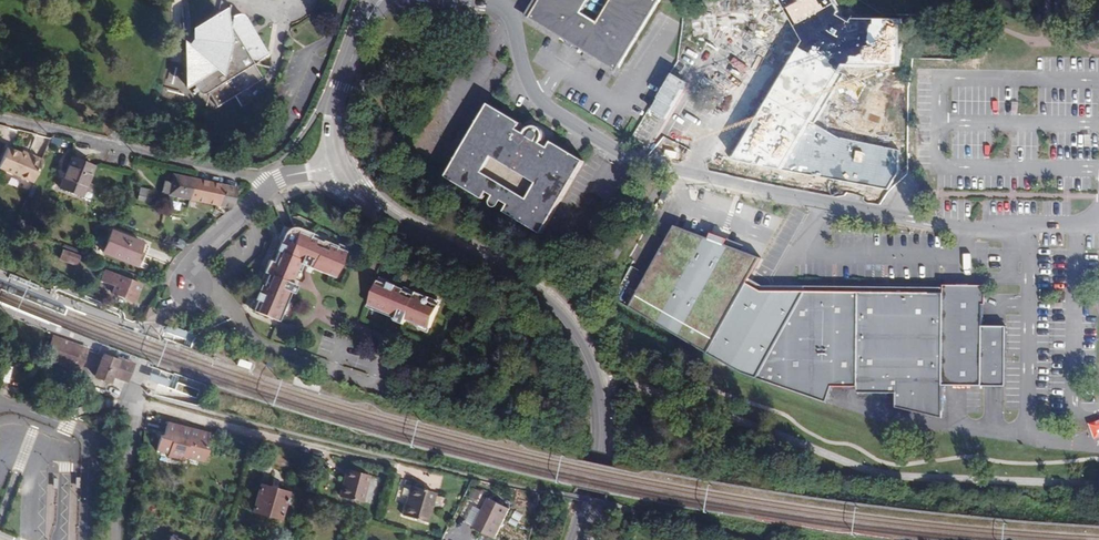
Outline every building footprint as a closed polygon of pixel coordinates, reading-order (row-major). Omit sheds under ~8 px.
[(661,0),(539,0),(528,18),(567,41),(565,43),(571,47),(573,44),(614,70),(615,73),(616,74),(661,0)] [(800,41),(728,159),(887,189),(898,173),(902,146),(838,137),(808,120),(841,65),(898,64),(898,18),(850,18),(847,22),(836,15),(839,8),(835,0),(778,0),(800,41)] [(263,78),(254,64),(268,55),(245,17),(243,15),(240,14),(237,14),(235,15),(233,15),(232,17),(224,16),(221,10),(216,13),(210,17),(205,21),(200,26),(195,30),(192,34),(191,39),(192,53),(184,53),(184,55),(185,57),(185,59),(185,63),(186,66),(187,70),(187,72),(188,75),(189,77),(189,79),(190,81),(191,83),(197,92),(198,92),(199,93),(200,93),(201,94),(202,94),(203,94),(204,94),(205,93),(206,93),(207,92),(208,92),(217,107),(263,78)] [(878,101),(892,102),(892,89),(887,89),(887,83),(878,82),(878,101)] [(893,86),(893,103),(902,103),(902,86),(893,86)] [(519,129),(522,123),(490,104),(446,177),(483,199),(488,192),(494,196),(491,201),(491,203),(491,205),(492,206),(494,207),(495,208),(496,208),(498,207),(499,207),(503,201),(509,205),(504,212),(542,235),(585,161),(553,142),(549,148),(543,144),(545,140),(546,137),(546,135),(545,132),(544,130),(542,129),(540,128),(539,127),(536,127),(533,127),(529,129),(528,130),(526,133),(519,129)] [(33,182),(42,160),(22,151),(20,153),(7,147),(0,163),(0,169),(33,182)] [(94,166),(72,157),(60,187),(82,196),(94,166)] [(233,208),(233,205),(237,188),(173,175),(171,182),(164,181),(161,193),(169,195),(231,208),(233,208)] [(152,191),(141,188),(138,201),(149,203),(152,191)] [(61,215),(64,209),(56,206),(55,212),(61,215)] [(25,221),(18,219),(16,225),(22,227),(25,221)] [(335,278),(346,251),(337,247),(337,246),(322,239),(322,241),(311,237),(312,233),(298,227),(294,227),(290,227),(287,229),(285,232),(283,236),(282,238),(273,262),(269,260),(263,272),(267,274),(262,285),(260,284),(254,299),(256,300),(252,311),(279,322),(290,292),(293,293),(296,285),(292,283),(300,263),(335,278)] [(717,244),(678,230),(631,312),(707,355),(708,354),(746,284),(760,259),(717,244)] [(140,267),(145,255),(138,252),(142,243),(112,231),(103,252),(140,267)] [(24,240),(16,236),(11,246),(17,249),(18,247),(20,247),(24,240)] [(138,252),(145,255),(149,246),(142,243),(138,252)] [(78,256),(62,250),(59,259),(75,264),(78,256)] [(134,302),(140,285),(105,271),(101,280),(114,285),(111,293),(134,302)] [(42,285),(14,273),(9,284),(38,296),(42,285)] [(406,320),(430,330),(439,307),(428,302),(430,299),(416,293),(415,296),(404,292),(405,290),(390,283),(389,285),(379,281),(368,307),(397,319),(396,321),(405,325),(406,320)] [(761,292),(746,284),(708,354),(738,371),(762,380),(811,293),(761,292)] [(833,387),(858,387),(856,293),(811,293),(762,380),(828,403),(833,387)] [(943,293),(856,293),(858,387),(858,394),(897,394),(897,408),(943,419),(943,386),(943,293)] [(983,293),(943,293),(943,386),(983,386),(983,326),(983,293)] [(983,326),(983,386),(993,386),(1007,386),(1007,326),(995,326),(983,326)] [(79,370),(85,355),(66,348),(68,342),(54,337),(51,344),(46,358),(79,370)] [(66,348),(85,355),(87,349),(68,342),(66,348)] [(132,367),(133,364),(122,360),(121,362),(103,355),(96,376),(110,382),(113,375),(127,381),(132,367)] [(1089,424),(1095,440),(1098,439),(1098,421),(1089,424)] [(213,433),(167,422),(163,436),(162,440),(159,439),(156,450),(168,453),(172,454),(171,458),(188,462),(189,458),(209,463),(213,448),(210,447),(213,433)] [(341,497),(363,502),(370,475),(347,469),(345,478),(346,479),(341,497)] [(281,519),(288,492),(260,485),(253,511),(281,519)] [(428,521),(436,492),(412,486),(408,504),(406,503),(403,515),(428,521)] [(483,492),(475,488),(469,499),(477,503),(483,492)] [(511,509),(489,498),(473,527),(496,539),(511,509)]
